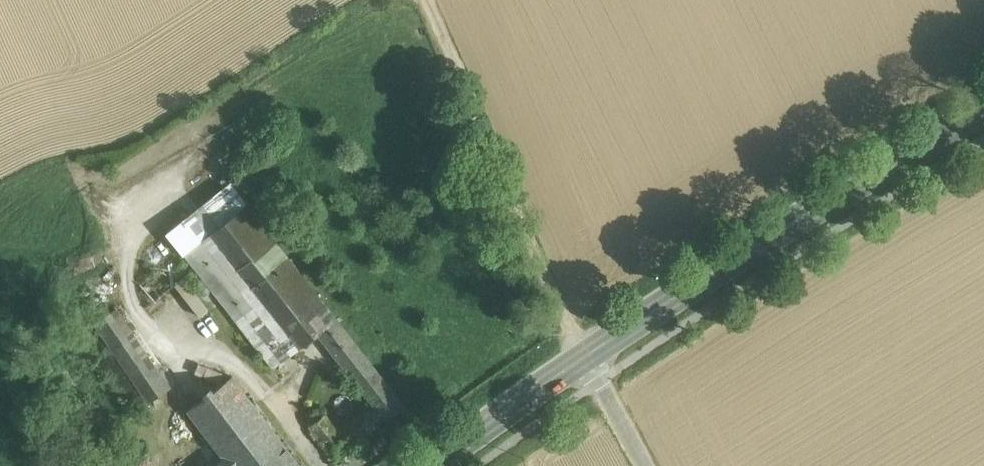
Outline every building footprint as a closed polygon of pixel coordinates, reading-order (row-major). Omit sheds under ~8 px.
[(184,254),(247,204),(230,182),(167,232),(184,254)] [(336,317),(247,204),(184,254),(273,367),(317,332),(336,317)] [(192,274),(180,280),(197,316),(209,310),(192,274)] [(154,364),(116,308),(94,322),(132,378),(154,364)] [(404,404),(336,317),(317,332),(372,403),(337,431),(350,447),(404,404)] [(127,394),(137,387),(115,356),(105,363),(127,394)] [(198,370),(217,381),(221,372),(202,362),(198,370)] [(154,364),(132,378),(148,402),(170,387),(154,364)] [(270,426),(232,376),(188,410),(221,454),(226,460),(270,426)] [(325,415),(310,426),(335,458),(350,447),(337,431),(325,415)] [(226,460),(230,465),(301,465),(270,426),(226,460)] [(205,465),(230,465),(226,460),(221,454),(205,465)]
